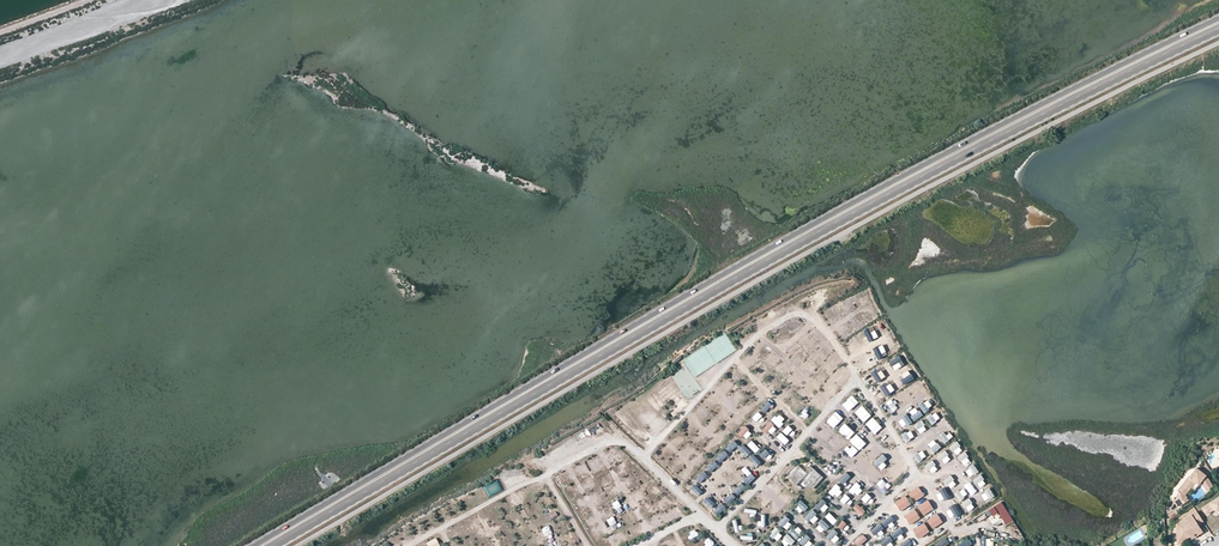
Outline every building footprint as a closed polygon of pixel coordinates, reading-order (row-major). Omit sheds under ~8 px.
[(808,360),(802,365),(809,373),(815,368),(808,360)] [(871,380),(878,376),(874,370),(867,374),(871,380)] [(796,388),(800,384),(795,379),(791,383),(796,388)] [(829,382),(826,391),(836,395),(840,383),(835,381),(833,384),(829,382)] [(913,394),(925,390),(922,384),(911,388),(913,394)] [(780,398),(788,391),(783,385),(775,392),(780,398)] [(739,391),(733,396),(737,401),(743,397),(739,391)] [(849,412),(859,402),(852,395),(842,405),(849,412)] [(927,399),(918,405),(924,412),(933,406),(927,399)] [(767,400),(760,409),(765,413),(773,405),(767,400)] [(862,405),(854,412),(864,422),(871,415),(862,405)] [(727,407),(721,412),(726,417),(731,412),(727,407)] [(803,418),(810,410),(806,407),(799,414),(803,418)] [(909,412),(914,421),(922,416),(916,407),(909,412)] [(752,417),(756,422),(762,416),(758,411),(752,417)] [(836,411),(826,421),(833,428),(843,419),(836,411)] [(936,411),(926,417),(931,425),(940,419),(936,411)] [(778,427),(786,420),(779,413),(772,420),(778,427)] [(908,414),(898,419),(902,427),(912,423),(908,414)] [(874,434),(882,428),(873,417),(865,424),(874,434)] [(716,430),(721,423),(713,419),(709,426),(716,430)] [(922,420),(914,425),(920,434),(927,429),(922,420)] [(770,421),(763,428),(771,435),(778,428),(770,421)] [(845,423),(838,430),(848,440),(855,433),(845,423)] [(782,430),(787,435),(793,430),(789,425),(782,430)] [(825,425),(819,430),(824,436),(830,430),(825,425)] [(746,440),(752,432),(744,426),(738,434),(746,440)] [(905,442),(914,437),(910,430),(901,435),(905,442)] [(940,435),(943,442),(953,438),(950,431),(940,435)] [(781,432),(777,437),(785,445),(790,441),(781,432)] [(849,441),(860,450),(866,443),(856,434),(849,441)] [(836,444),(840,439),(835,435),(831,440),(836,444)] [(927,445),(935,453),(941,447),(933,439),(927,445)] [(733,440),(726,448),(731,452),(738,444),(733,440)] [(753,440),(747,444),(754,453),(759,449),(753,440)] [(957,441),(950,446),(956,455),(963,450),(957,441)] [(809,454),(815,450),(810,443),(805,447),(809,454)] [(847,455),(853,449),(848,443),(842,449),(847,455)] [(743,445),(739,449),(747,457),(751,452),(743,445)] [(765,449),(760,454),(764,458),(769,453),(765,449)] [(724,450),(716,458),(721,462),(728,455),(724,450)] [(923,450),(913,455),(917,462),(927,457),(923,450)] [(944,451),(938,456),(944,464),(951,459),(944,451)] [(965,452),(958,457),(964,466),(971,461),(965,452)] [(822,463),(829,459),(824,453),(818,458),(822,463)] [(880,469),(889,461),(883,454),(873,463),(880,469)] [(756,467),(761,463),(754,455),(749,459),(756,467)] [(860,468),(867,462),(862,456),(855,462),(860,468)] [(589,462),(592,468),(599,465),(596,459),(589,462)] [(834,470),(839,465),(834,460),(829,465),(834,470)] [(706,469),(711,473),(718,465),(713,461),(706,469)] [(926,464),(931,474),(938,470),(933,461),(926,464)] [(577,466),(581,475),(588,472),(583,463),(577,466)] [(622,468),(625,474),(633,471),(629,464),(622,468)] [(970,477),(979,471),(974,464),(965,470),(970,477)] [(788,476),(796,484),(806,472),(798,465),(795,467),(796,467),(788,476)] [(807,469),(812,474),(805,482),(813,488),(823,477),(810,465),(807,469)] [(891,468),(885,473),(890,479),(896,473),(891,468)] [(1206,475),(1196,468),(1189,477),(1188,477),(1180,488),(1182,490),(1179,493),(1178,492),(1176,497),(1177,499),(1174,501),(1178,508),(1189,501),(1188,499),(1186,500),(1185,497),(1185,495),(1188,492),(1191,487),(1197,479),(1201,481),(1206,490),(1213,486),(1206,475)] [(703,471),(696,479),(700,483),(708,475),(703,471)] [(602,482),(608,479),(606,472),(599,475),(602,482)] [(844,485),(851,476),(845,472),(839,481),(844,485)] [(743,480),(747,485),(756,479),(752,473),(743,480)] [(950,475),(944,481),(950,489),(957,484),(950,475)] [(980,475),(973,479),(979,488),(986,483),(980,475)] [(581,479),(583,485),(592,482),(590,476),(581,479)] [(884,492),(890,487),(882,478),(876,482),(884,492)] [(1201,481),(1197,479),(1191,487),(1195,489),(1201,481)] [(484,486),(489,497),(503,491),(498,480),(484,486)] [(849,490),(857,497),(864,489),(856,482),(849,490)] [(690,488),(698,496),(703,491),(695,483),(690,488)] [(737,495),(745,487),(741,483),(733,491),(737,495)] [(836,484),(829,491),(836,498),(843,492),(836,484)] [(914,503),(925,496),(919,487),(908,493),(914,503)] [(945,488),(936,493),(940,502),(950,497),(945,488)] [(954,495),(960,501),(968,494),(963,488),(954,495)] [(990,488),(981,494),(985,501),(995,496),(990,488)] [(861,499),(866,504),(872,497),(867,493),(861,499)] [(732,494),(723,500),(726,504),(735,498),(732,494)] [(846,494),(840,500),(844,504),(850,498),(846,494)] [(711,508),(716,503),(708,495),(703,500),(711,508)] [(905,495),(895,502),(901,511),(911,504),(905,495)] [(1201,508),(1206,514),(1213,510),(1218,510),(1218,511),(1218,496),(1201,508)] [(501,501),(503,507),(510,505),(508,498),(501,501)] [(967,512),(974,508),(970,498),(962,502),(967,512)] [(822,513),(829,507),(822,499),(815,506),(822,513)] [(794,508),(800,515),(808,507),(802,500),(794,508)] [(928,500),(918,507),(923,516),(934,509),(928,500)] [(616,512),(622,509),(619,502),(613,504),(616,512)] [(643,513),(651,507),(648,502),(640,507),(643,513)] [(1013,521),(1001,502),(994,507),(1006,526),(1013,521)] [(721,503),(713,510),(717,515),(725,507),(721,503)] [(857,504),(853,508),(862,516),(866,511),(857,504)] [(606,515),(613,511),(609,505),(603,509),(606,515)] [(954,505),(946,511),(951,519),(960,513),(954,505)] [(985,512),(993,525),(1001,519),(993,507),(985,512)] [(904,516),(910,525),(921,519),(915,509),(904,516)] [(805,517),(813,524),(820,518),(812,510),(805,517)] [(1197,535),(1203,531),(1198,524),(1203,521),(1197,510),(1174,524),(1175,538),(1181,541),(1189,536),(1194,533),(1195,532),(1197,535)] [(625,522),(631,519),(627,512),(622,515),(625,522)] [(825,516),(833,525),(837,520),(830,512),(825,516)] [(937,513),(927,521),(933,529),(943,522),(937,513)] [(785,529),(792,521),(785,515),(778,524),(785,529)] [(891,515),(881,523),(885,528),(894,520),(891,515)] [(542,525),(548,521),(545,516),(539,520),(542,525)] [(607,519),(611,526),(618,523),(614,516),(607,519)] [(823,519),(815,527),(822,534),(830,526),(823,519)] [(842,520),(837,526),(841,530),(847,523),(842,520)] [(880,523),(871,531),(875,536),(884,528),(880,523)] [(919,538),(930,532),(924,523),(913,530),(919,538)] [(796,539),(803,531),(797,525),(789,533),(796,539)] [(511,530),(515,536),(520,532),(516,526),(511,530)] [(778,541),(783,534),(775,527),(769,534),(778,541)] [(890,535),(894,539),(903,532),(899,527),(890,535)] [(553,539),(557,537),(551,528),(547,531),(553,539)] [(631,532),(633,538),(640,535),(637,530),(631,532)] [(826,536),(834,544),(840,537),(833,530),(826,536)] [(621,545),(629,541),(625,533),(617,537),(621,545)] [(780,542),(785,545),(789,545),(795,540),(788,534),(780,542)] [(855,542),(858,545),(861,545),(868,539),(863,534),(855,542)] [(804,545),(810,545),(814,543),(806,535),(799,542),(804,545)] [(885,545),(892,545),(895,543),(889,536),(881,542),(885,545)] [(982,545),(993,545),(992,537),(981,538),(982,545)]
